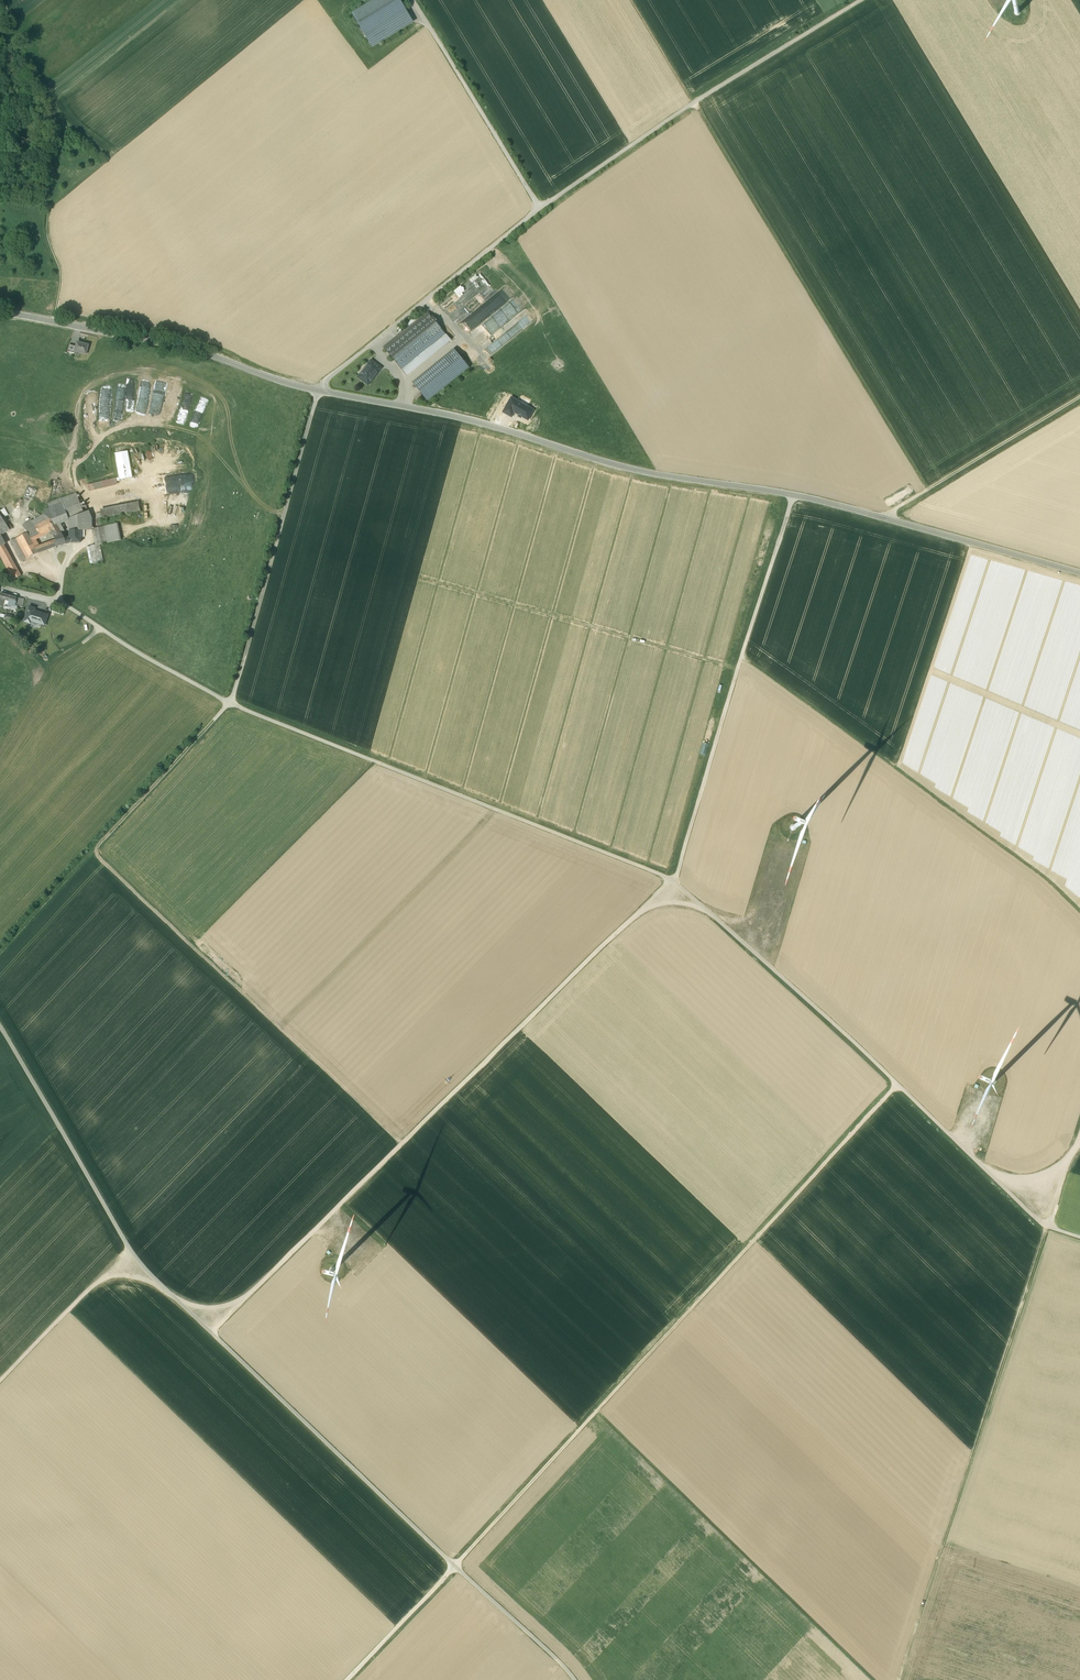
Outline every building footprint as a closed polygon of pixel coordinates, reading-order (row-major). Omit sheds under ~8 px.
[(412,23),(399,0),(376,0),(354,13),(373,46),(412,23)] [(152,259),(158,256),(147,231),(141,234),(152,259)] [(447,304),(451,310),(458,304),(454,299),(447,304)] [(508,323),(516,334),(534,321),(526,310),(508,323)] [(427,313),(402,333),(401,333),(383,347),(401,369),(444,334),(427,313)] [(483,329),(485,335),(487,334),(488,337),(492,336),(491,332),(493,332),(491,327),(483,329)] [(481,335),(472,341),(477,346),(485,340),(481,335)] [(88,344),(77,342),(76,346),(75,351),(86,353),(88,344)] [(76,346),(69,344),(67,351),(74,353),(75,351),(76,346)] [(453,350),(413,383),(427,401),(468,367),(453,350)] [(371,361),(359,375),(360,378),(366,383),(369,383),(381,368),(371,361)] [(511,397),(502,412),(511,416),(514,411),(519,413),(518,415),(521,416),(522,415),(528,419),(533,409),(511,397)] [(115,454),(120,479),(132,477),(127,451),(115,454)] [(118,484),(116,478),(88,484),(90,491),(118,484)] [(61,498),(47,503),(49,508),(46,510),(44,515),(49,518),(51,520),(53,526),(57,524),(60,523),(69,519),(84,512),(76,493),(61,499),(61,498)] [(137,502),(101,510),(101,513),(103,519),(139,510),(137,502)] [(3,518),(9,515),(5,508),(0,510),(0,513),(3,518)] [(88,511),(69,519),(69,530),(70,530),(80,530),(84,530),(86,530),(91,530),(91,518),(88,511)] [(10,530),(0,514),(0,536),(10,530)] [(49,518),(44,515),(32,521),(35,527),(36,528),(40,534),(50,529),(54,536),(61,532),(57,524),(53,526),(51,520),(49,518)] [(27,533),(36,528),(32,521),(23,526),(27,533)] [(118,523),(103,526),(107,543),(121,540),(118,523)] [(98,527),(92,529),(95,545),(96,545),(100,544),(107,543),(103,526),(98,527)] [(27,533),(15,539),(26,559),(38,553),(35,548),(39,546),(35,537),(40,534),(36,528),(27,533)] [(80,530),(70,530),(70,537),(65,539),(66,544),(71,542),(80,542),(80,537),(80,530)] [(56,541),(52,543),(51,543),(47,544),(49,549),(56,546),(66,544),(65,539),(64,538),(61,532),(54,536),(56,541)] [(26,559),(15,539),(11,541),(22,561),(26,559)] [(39,546),(35,548),(38,553),(45,550),(43,544),(39,546)] [(95,545),(87,547),(90,564),(103,562),(100,544),(96,545),(95,545)] [(4,545),(0,547),(0,556),(7,569),(15,564),(4,545)] [(15,564),(7,569),(13,579),(21,575),(15,564)] [(754,594),(757,583),(750,581),(747,592),(754,594)] [(0,593),(0,606),(4,606),(4,603),(5,599),(9,600),(15,602),(16,601),(15,601),(16,597),(10,595),(0,593)] [(24,599),(17,597),(16,605),(23,606),(24,599)] [(35,608),(29,606),(24,621),(30,623),(31,621),(45,625),(48,615),(34,611),(35,608)] [(719,684),(718,691),(726,693),(727,686),(719,684)]
